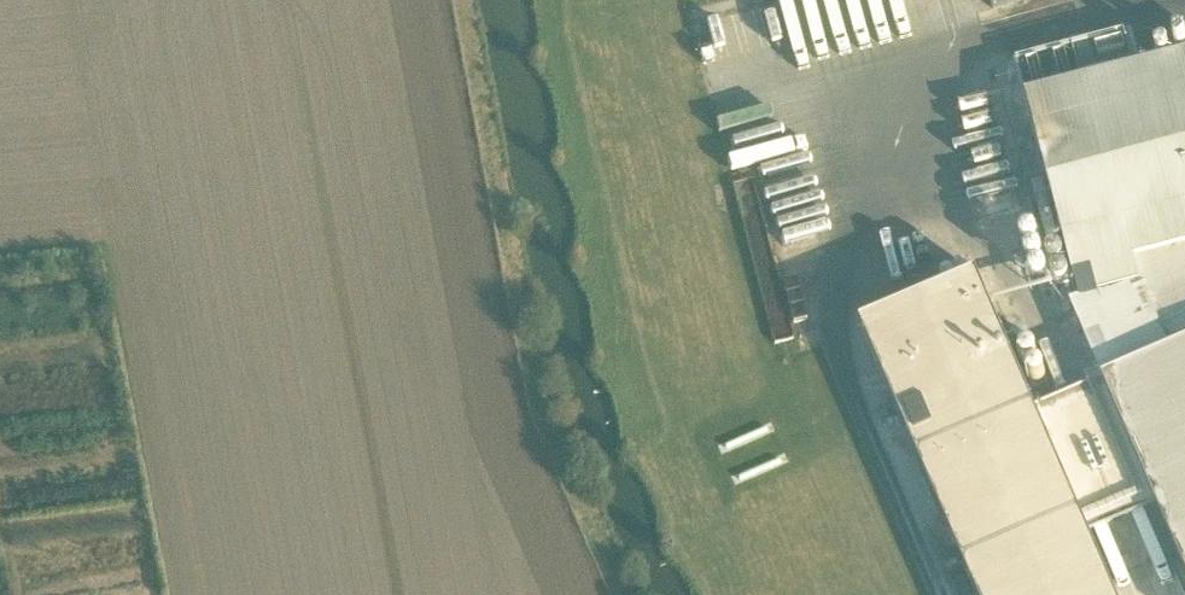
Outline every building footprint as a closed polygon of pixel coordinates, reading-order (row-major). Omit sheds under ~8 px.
[(1028,0),(991,0),(994,9),(1028,0)] [(1141,286),(1170,353),(1103,381),(1104,382),(1114,407),(1184,571),(1184,57),(1027,98),(1074,278),(1091,274),(1097,297),(1141,286)] [(777,343),(796,338),(756,189),(737,194),(777,343)]
